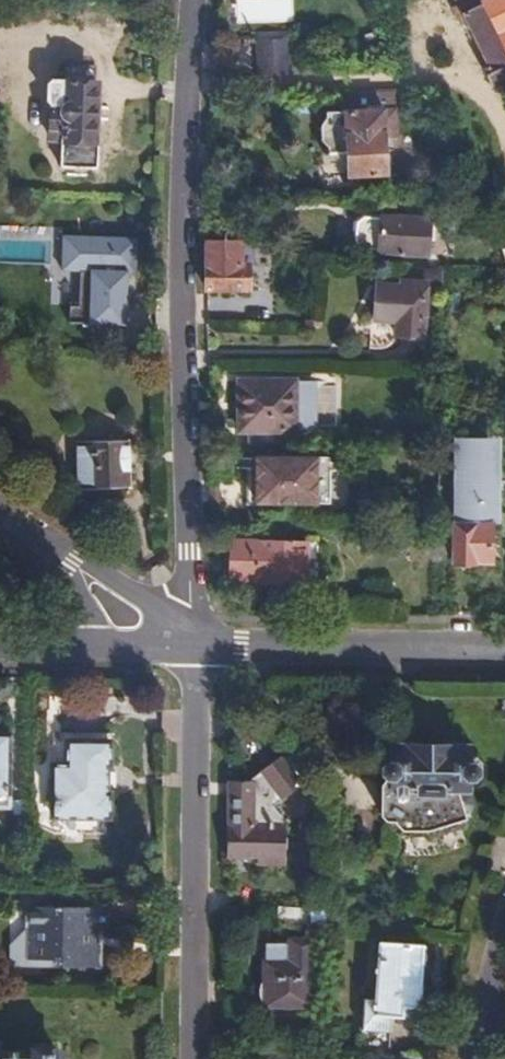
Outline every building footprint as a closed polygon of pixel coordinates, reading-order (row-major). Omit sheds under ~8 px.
[(234,23),(292,22),(292,0),(234,0),(234,23)] [(480,5),(478,2),(477,0),(458,0),(461,6),(453,10),(460,27),(469,23),(494,78),(504,74),(504,60),(480,5)] [(480,5),(504,60),(504,0),(490,0),(480,5)] [(256,41),(256,77),(301,77),(300,41),(256,41)] [(307,65),(307,77),(329,77),(329,65),(307,65)] [(46,127),(45,129),(45,131),(46,134),(49,135),(51,135),(53,134),(55,133),(55,130),(64,131),(64,139),(58,139),(57,168),(96,170),(98,141),(92,140),(96,86),(70,84),(70,80),(49,79),(48,126),(46,127)] [(395,139),(393,93),(336,94),(336,114),(326,114),(327,122),(321,129),(321,145),(328,151),(328,158),(348,157),(349,178),(387,176),(385,139),(395,139)] [(470,177),(462,179),(465,188),(472,186),(470,177)] [(378,223),(361,223),(355,229),(355,247),(361,253),(378,253),(378,254),(428,254),(428,251),(426,251),(427,242),(423,242),(422,224),(428,224),(428,221),(378,222),(378,223)] [(57,323),(129,325),(131,237),(59,235),(57,323)] [(244,244),(209,242),(209,282),(209,291),(253,291),(253,268),(244,267),(244,244)] [(353,285),(352,304),(372,304),(372,322),(403,324),(403,311),(402,311),(403,288),(353,285)] [(253,427),(308,428),(308,380),(255,379),(253,427)] [(321,441),(333,441),(333,428),(308,428),(308,445),(321,445),(321,441)] [(126,453),(76,455),(76,501),(126,500),(126,453)] [(448,507),(447,565),(485,566),(486,526),(470,526),(471,507),(486,508),(488,454),(457,454),(455,507),(448,507)] [(247,459),(246,504),(304,505),(305,460),(247,459)] [(304,585),(305,545),(230,544),(228,580),(257,581),(257,585),(304,585)] [(394,735),(394,744),(468,745),(468,737),(394,735)] [(0,736),(0,757),(8,757),(8,736),(0,736)] [(103,763),(107,763),(108,739),(63,739),(63,763),(48,763),(48,815),(107,816),(107,791),(103,791),(103,784),(98,784),(99,771),(103,771),(103,763)] [(468,745),(394,744),(393,754),(386,754),(384,756),(384,767),(386,770),(379,770),(378,800),(395,801),(395,809),(434,810),(434,817),(461,818),(461,808),(467,808),(468,801),(472,797),(471,788),(469,788),(468,773),(476,772),(480,768),(480,757),(477,754),(468,754),(468,745)] [(225,783),(224,858),(255,860),(255,866),(281,867),(281,825),(268,824),(268,819),(272,817),(266,807),(303,780),(299,776),(313,766),(298,749),(283,759),(282,756),(244,784),(225,783)] [(107,791),(107,763),(103,763),(103,771),(99,771),(98,784),(103,784),(103,791),(107,791)] [(271,921),(300,923),(300,909),(324,911),(324,892),(300,890),(299,899),(271,898),(271,921)] [(8,908),(24,908),(34,908),(34,928),(25,928),(17,942),(25,959),(60,959),(61,966),(97,965),(97,942),(88,942),(88,929),(97,929),(106,929),(106,904),(8,904),(8,908)] [(34,908),(24,908),(25,928),(34,928),(34,908)] [(97,942),(97,929),(88,929),(88,942),(97,942)] [(264,959),(263,1001),(307,1003),(307,937),(286,936),(286,959),(264,959)] [(357,1052),(383,1053),(385,1017),(406,1018),(406,1007),(423,1007),(423,985),(417,985),(417,941),(373,940),(372,997),(358,996),(357,1052)] [(58,1044),(49,1043),(49,1037),(37,1036),(36,1044),(0,1042),(0,1058),(58,1058),(58,1044)]
